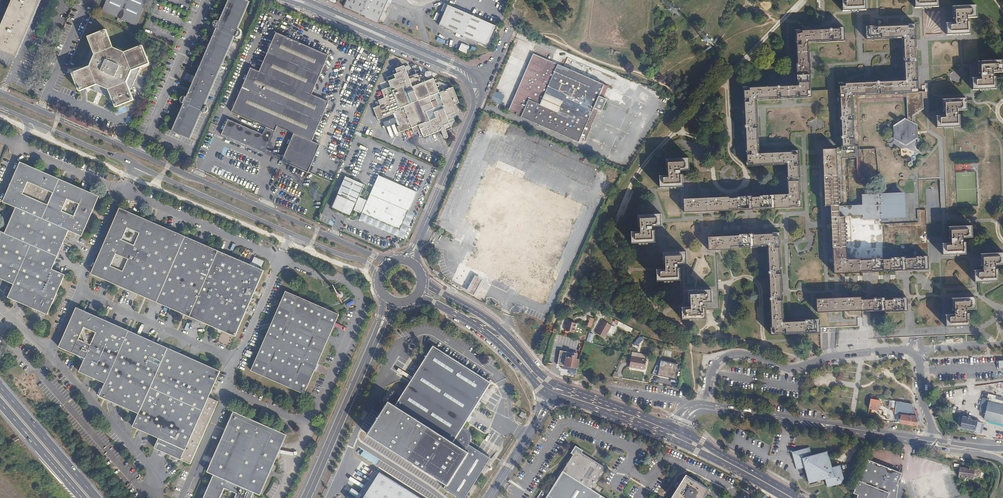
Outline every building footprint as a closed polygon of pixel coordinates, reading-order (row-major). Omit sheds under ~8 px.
[(15,60),(40,0),(13,0),(0,27),(0,53),(15,60)] [(102,11),(136,26),(147,0),(106,0),(102,11)] [(175,130),(189,136),(200,111),(203,112),(205,112),(207,112),(209,113),(210,110),(208,109),(208,108),(207,106),(203,104),(214,79),(233,35),(237,37),(239,37),(241,35),(241,33),(241,31),(238,30),(236,28),(247,3),(239,0),(232,0),(222,23),(218,21),(216,20),(214,22),(213,23),(213,25),(213,26),(214,27),(217,29),(219,29),(189,98),(186,96),(184,96),(181,97),(180,98),(180,100),(181,102),(182,103),(186,105),(175,130)] [(344,6),(379,21),(388,0),(346,0),(344,6)] [(843,11),(867,10),(866,0),(843,0),(843,11)] [(672,2),(665,9),(672,16),(679,9),(672,2)] [(496,26),(448,4),(439,25),(488,47),(496,26)] [(968,18),(977,18),(976,6),(953,6),(953,19),(956,19),(956,23),(947,23),(947,35),(970,34),(970,22),(968,22),(968,18)] [(916,24),(866,26),(867,40),(903,39),(904,79),(840,82),(843,150),(857,150),(854,96),(919,93),(916,24)] [(845,42),(844,28),(795,30),(798,85),(769,86),(770,100),(812,98),(809,43),(845,42)] [(112,98),(130,91),(140,67),(150,64),(143,45),(125,52),(113,47),(106,29),(88,37),(91,46),(81,69),(72,73),(79,92),(93,86),(110,93),(112,98)] [(221,135),(265,154),(267,150),(277,126),(294,134),(284,157),(282,161),(308,172),(320,145),(312,141),(329,102),(312,94),(328,55),(276,33),(259,71),(250,68),(231,112),(266,127),(263,134),(228,119),(221,135)] [(707,35),(703,40),(707,44),(711,40),(707,35)] [(521,86),(517,97),(515,97),(508,112),(579,142),(599,97),(600,93),(604,84),(533,54),(519,86),(521,86)] [(973,90),(980,90),(996,89),(996,77),(994,77),(993,73),(1002,73),(1002,60),(979,61),(979,73),(982,73),(982,78),(973,78),(973,90)] [(399,133),(412,128),(415,133),(419,132),(421,137),(442,129),(444,135),(444,137),(446,138),(447,139),(448,138),(449,137),(449,135),(448,134),(447,131),(453,129),(451,123),(456,121),(454,116),(459,114),(456,104),(460,103),(454,87),(440,92),(434,78),(423,83),(421,78),(423,78),(425,78),(426,76),(425,74),(424,73),(422,73),(421,74),(420,76),(419,73),(409,77),(405,66),(393,71),(394,75),(387,77),(391,86),(381,90),(384,98),(378,100),(380,105),(373,108),(378,120),(393,114),(398,126),(397,127),(399,133)] [(770,100),(769,86),(743,87),(747,166),(786,165),(787,195),(690,199),(683,199),(684,213),(801,207),(800,180),(799,153),(799,151),(760,152),(757,100),(770,100)] [(134,100),(130,91),(112,98),(116,107),(134,100)] [(600,93),(599,97),(611,102),(613,98),(600,93)] [(922,97),(912,97),(913,111),(916,113),(922,109),(922,97)] [(937,128),(944,128),(960,127),(960,115),(957,115),(957,111),(967,111),(966,98),(943,99),(944,111),(946,111),(946,116),(937,116),(937,128)] [(490,118),(487,127),(493,129),(496,121),(490,118)] [(906,120),(899,124),(898,127),(895,129),(895,137),(899,139),(899,142),(904,144),(918,135),(918,131),(916,130),(916,129),(913,127),(913,122),(910,122),(906,120)] [(825,176),(839,176),(838,149),(824,150),(825,176)] [(267,150),(265,154),(282,161),(284,157),(267,150)] [(227,151),(224,159),(234,163),(238,155),(227,151)] [(659,175),(660,188),(683,187),(682,174),(680,174),(680,170),(689,170),(689,158),(665,159),(666,171),(668,171),(668,175),(659,175)] [(865,182),(864,158),(852,158),(852,166),(858,166),(858,182),(865,182)] [(505,161),(502,169),(522,178),(526,171),(505,161)] [(14,284),(8,297),(48,314),(65,275),(53,269),(69,230),(82,236),(100,196),(21,162),(3,202),(16,207),(5,233),(0,231),(0,278),(14,284)] [(346,176),(332,207),(351,215),(354,210),(400,231),(417,192),(380,175),(369,200),(360,196),(365,184),(346,176)] [(834,247),(848,247),(846,217),(841,217),(839,176),(825,176),(827,206),(833,206),(834,247)] [(599,196),(605,198),(611,183),(604,181),(599,196)] [(904,193),(865,195),(866,219),(905,217),(904,193)] [(120,208),(91,274),(235,336),(264,271),(230,256),(120,208)] [(632,244),(655,243),(654,230),(652,230),(652,226),(661,226),(661,220),(661,214),(654,214),(637,215),(638,227),(640,227),(640,231),(631,231),(632,244)] [(963,238),(973,238),(972,226),(949,227),(949,239),(952,239),(952,243),(943,243),(944,255),(950,255),(966,254),(966,242),(963,242),(963,238)] [(709,250),(716,250),(731,250),(731,248),(767,246),(770,310),(771,335),(820,333),(819,319),(784,321),(780,232),(731,234),(731,236),(708,237),(709,250)] [(848,260),(848,247),(834,247),(836,273),(904,270),(929,270),(929,256),(848,260)] [(665,269),(656,270),(656,282),(680,281),(680,269),(677,269),(677,265),(686,264),(686,252),(662,253),(663,265),(665,265),(665,269)] [(975,282),(998,281),(998,269),(995,269),(995,265),(1002,265),(1002,253),(981,254),(981,266),(984,266),(984,270),(974,271),(975,282)] [(475,275),(466,291),(474,295),(482,279),(475,275)] [(691,307),(681,307),(682,320),(705,319),(704,310),(704,307),(702,307),(701,303),(712,302),(711,290),(688,291),(688,303),(691,303),(691,307)] [(339,315),(286,291),(251,371),(304,394),(339,315)] [(884,299),(884,297),(862,298),(862,297),(817,299),(817,312),(862,310),(862,312),(885,311),(885,312),(908,311),(907,298),(884,299)] [(946,315),(947,327),(969,326),(969,314),(966,314),(966,310),(976,309),(975,297),(952,298),(952,310),(955,311),(955,314),(946,315)] [(150,445),(190,465),(218,402),(209,398),(220,371),(77,308),(59,346),(85,358),(79,371),(105,383),(100,396),(109,400),(138,413),(133,426),(154,436),(150,445)] [(859,318),(836,319),(836,327),(859,326),(859,318)] [(565,330),(573,333),(575,328),(577,323),(568,320),(565,330)] [(611,325),(603,321),(596,333),(605,337),(611,325)] [(433,346),(401,396),(393,390),(385,401),(387,402),(367,434),(446,484),(444,488),(460,497),(465,497),(491,459),(469,445),(470,443),(471,441),(471,438),(470,435),(469,433),(468,431),(466,429),(464,427),(462,427),(478,402),(473,398),(481,386),(487,389),(490,383),(433,346)] [(578,353),(563,350),(560,364),(564,365),(569,366),(577,368),(579,360),(576,359),(577,356),(578,353)] [(644,370),(646,359),(631,356),(629,367),(644,370)] [(679,364),(662,360),(658,376),(675,379),(679,364)] [(473,398),(478,402),(487,389),(481,386),(473,398)] [(979,412),(985,413),(988,403),(988,400),(981,398),(979,412)] [(880,401),(872,400),(870,399),(868,409),(878,411),(880,401)] [(918,421),(911,404),(895,401),(894,408),(893,413),(910,416),(909,420),(909,422),(907,422),(906,425),(917,427),(918,421)] [(984,420),(1002,424),(1002,406),(988,403),(985,413),(984,420)] [(204,497),(252,497),(254,492),(260,495),(287,435),(233,412),(207,472),(214,475),(204,497)] [(971,419),(963,417),(961,428),(965,429),(965,430),(974,433),(974,432),(979,433),(982,424),(970,420),(971,419)] [(792,452),(796,470),(804,468),(808,484),(825,480),(827,488),(840,485),(844,479),(840,465),(832,468),(828,451),(812,456),(810,447),(792,452)] [(591,488),(605,467),(577,450),(546,497),(606,497),(591,488)] [(865,460),(852,493),(857,495),(856,497),(895,497),(897,489),(895,489),(898,479),(900,473),(865,460)] [(977,470),(959,467),(958,476),(972,479),(972,477),(976,478),(977,470)] [(710,490),(687,475),(673,497),(705,497),(710,490)]
